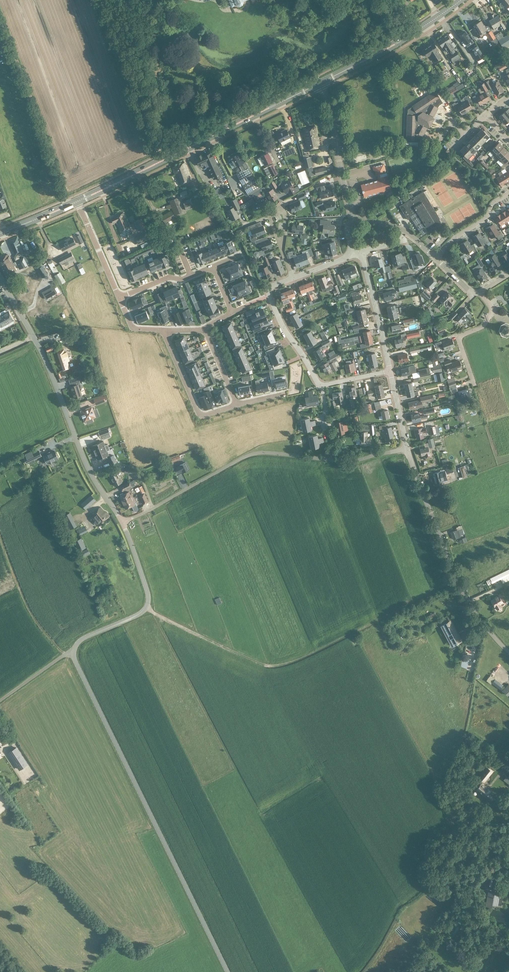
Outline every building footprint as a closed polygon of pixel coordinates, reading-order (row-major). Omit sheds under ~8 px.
[(504,6),(505,5),(507,8),(508,6),(508,0),(500,0),(501,2),(500,3),(500,5),(501,7),(503,7),(504,6)] [(497,26),(500,25),(502,29),(506,27),(498,16),(496,17),(494,13),(490,16),(492,20),(490,21),(495,29),(498,27),(497,26)] [(475,27),(473,28),(479,37),(483,35),(483,36),(486,34),(486,33),(491,30),(488,25),(485,27),(481,21),(474,25),(475,27)] [(496,38),(491,30),(486,33),(486,34),(491,41),(491,40),(496,38)] [(460,35),(459,35),(465,44),(467,47),(469,45),(468,42),(471,40),(465,31),(464,32),(463,32),(460,33),(460,35)] [(495,34),(505,50),(508,48),(508,47),(508,34),(508,33),(503,36),(500,31),(495,34)] [(447,34),(443,37),(451,50),(454,48),(450,42),(452,41),(447,34)] [(451,50),(443,37),(438,40),(442,47),(444,46),(447,52),(451,50)] [(487,40),(478,44),(480,49),(489,44),(487,40)] [(425,48),(423,50),(427,57),(430,55),(431,54),(431,55),(434,54),(435,53),(436,54),(438,52),(439,52),(438,50),(434,43),(425,48)] [(477,45),(471,49),(477,61),(484,57),(477,45)] [(441,57),(438,52),(436,54),(435,53),(434,54),(431,55),(435,61),(441,57)] [(435,65),(442,78),(445,76),(444,73),(448,71),(446,68),(445,68),(442,70),(437,64),(435,65)] [(484,83),(488,89),(488,90),(489,89),(492,87),(496,95),(504,90),(498,80),(491,84),(489,79),(484,82),(484,83)] [(408,109),(407,115),(407,140),(414,140),(420,140),(422,135),(423,136),(428,127),(430,127),(434,119),(433,118),(434,116),(438,108),(437,107),(438,105),(439,106),(439,105),(442,102),(439,98),(439,97),(435,91),(432,93),(412,106),(408,109)] [(489,99),(485,92),(476,97),(480,104),(489,99)] [(462,103),(462,104),(467,111),(472,108),(469,102),(471,101),(468,95),(463,98),(465,101),(462,103)] [(462,104),(460,105),(458,102),(456,104),(455,103),(452,104),(456,112),(459,110),(462,115),(467,112),(467,111),(462,104)] [(504,113),(499,117),(503,121),(505,124),(508,121),(508,119),(504,113)] [(316,126),(304,129),(307,149),(320,147),(316,126)] [(287,130),(286,130),(285,129),(283,130),(283,132),(277,135),(280,142),(290,137),(287,130)] [(484,131),(482,129),(478,133),(485,141),(490,135),(485,130),(484,131)] [(480,145),(485,141),(478,133),(473,138),(480,145)] [(476,149),(480,145),(473,138),(469,142),(476,149)] [(469,142),(465,146),(473,155),(478,150),(476,149),(469,142)] [(495,155),(503,147),(499,142),(490,151),(495,155)] [(469,159),(473,155),(465,146),(464,147),(464,146),(461,148),(462,149),(460,151),(469,159)] [(503,147),(495,155),(499,160),(507,151),(503,147)] [(286,156),(292,153),(290,148),(283,151),(286,156)] [(196,158),(200,166),(205,163),(206,166),(208,166),(214,178),(222,175),(215,159),(211,151),(201,155),(201,154),(199,156),(196,158)] [(499,160),(503,164),(508,158),(508,153),(507,151),(499,160)] [(239,165),(244,162),(241,158),(238,153),(231,157),(236,167),(239,165)] [(268,153),(261,156),(265,164),(272,161),(268,153)] [(309,157),(304,158),(306,168),(312,166),(309,157)] [(236,173),(242,184),(255,178),(246,161),(244,162),(239,165),(242,170),(236,173)] [(184,162),(172,167),(174,173),(176,174),(180,185),(192,180),(184,162)] [(228,178),(236,175),(235,171),(229,173),(226,164),(222,165),(228,178)] [(277,174),(273,164),(267,167),(263,168),(267,176),(271,174),(272,177),(277,174)] [(362,189),(359,190),(359,192),(360,194),(363,193),(365,197),(384,192),(392,190),(391,188),(388,177),(387,177),(384,164),(374,166),(375,171),(376,175),(378,175),(379,180),(361,185),(362,189)] [(315,175),(327,173),(326,166),(314,169),(315,175)] [(294,179),(299,177),(296,170),(291,173),(294,179)] [(305,170),(300,172),(305,184),(309,182),(305,170)] [(507,183),(508,182),(508,176),(507,172),(503,174),(501,171),(500,172),(507,183)] [(507,183),(500,172),(498,173),(500,176),(496,178),(501,186),(507,183)] [(255,178),(242,184),(246,192),(259,185),(255,178)] [(279,184),(279,186),(280,186),(281,187),(282,187),(286,193),(289,191),(292,195),(296,192),(296,191),(299,190),(297,186),(294,188),(290,180),(283,184),(283,183),(282,183),(281,183),(280,183),(279,184)] [(331,187),(326,188),(325,183),(316,185),(317,189),(317,188),(318,190),(319,190),(322,198),(333,195),(331,187)] [(182,199),(189,196),(186,188),(179,191),(182,199)] [(268,196),(265,197),(267,201),(270,199),(271,201),(277,197),(272,189),(266,193),(268,196)] [(299,200),(306,197),(305,192),(303,193),(303,191),(297,194),(299,200)] [(409,201),(404,203),(404,204),(403,204),(399,207),(401,210),(402,211),(403,213),(404,214),(408,220),(411,218),(412,220),(413,220),(419,232),(422,235),(422,236),(442,224),(442,223),(439,220),(440,219),(435,211),(429,202),(423,192),(414,198),(411,199),(410,200),(409,201)] [(263,195),(257,199),(258,200),(251,204),(255,210),(261,207),(264,205),(262,203),(266,201),(263,195)] [(182,212),(177,198),(169,201),(174,215),(182,212)] [(236,210),(240,207),(236,199),(231,201),(233,205),(227,209),(232,220),(239,217),(236,210)] [(299,200),(289,204),(292,211),(302,207),(299,200)] [(335,201),(324,204),(326,211),(336,208),(335,201)] [(190,202),(184,204),(186,210),(192,208),(190,202)] [(171,210),(162,216),(165,222),(175,217),(171,210)] [(506,210),(501,214),(506,222),(507,222),(508,220),(508,215),(506,210)] [(206,222),(202,211),(194,214),(198,225),(206,222)] [(111,218),(113,223),(117,221),(121,231),(130,227),(123,213),(115,217),(111,218)] [(506,222),(501,214),(496,217),(501,225),(505,223),(507,225),(508,224),(507,222),(506,222)] [(138,231),(139,230),(146,227),(141,218),(134,222),(138,231)] [(334,228),(336,227),(335,225),(328,224),(329,221),(321,220),(320,225),(324,226),(323,231),(329,232),(329,234),(334,235),(334,228)] [(251,230),(253,235),(251,236),(250,238),(251,240),(252,241),(256,240),(257,238),(256,236),(266,232),(263,225),(256,227),(254,224),(248,226),(249,230),(251,230)] [(303,225),(299,225),(293,224),(292,232),(302,233),(303,225)] [(493,224),(487,228),(489,232),(488,233),(491,238),(496,235),(499,240),(504,236),(500,230),(498,231),(493,224)] [(486,244),(487,243),(488,245),(491,244),(490,242),(486,236),(483,238),(480,232),(473,237),(478,246),(485,242),(486,244)] [(148,239),(145,233),(134,238),(137,244),(148,239)] [(17,237),(9,240),(16,255),(15,255),(15,256),(14,256),(14,257),(14,258),(15,260),(18,259),(19,259),(20,258),(19,257),(18,254),(23,252),(21,246),(20,243),(19,243),(17,237)] [(62,243),(60,244),(63,250),(76,243),(73,238),(70,239),(69,238),(66,240),(65,241),(65,240),(62,242),(62,243)] [(270,238),(264,241),(263,238),(255,240),(257,245),(261,244),(264,250),(273,246),(270,238)] [(327,249),(335,247),(334,241),(328,242),(327,240),(321,241),(322,244),(325,243),(327,249)] [(467,240),(460,244),(466,253),(473,249),(474,252),(477,250),(473,244),(471,245),(467,240)] [(233,250),(230,241),(224,243),(228,252),(233,250)] [(224,243),(218,246),(222,255),(228,252),(224,243)] [(217,257),(222,255),(218,246),(213,248),(217,257)] [(335,247),(327,249),(327,252),(325,252),(325,255),(337,253),(335,247)] [(217,257),(213,248),(207,250),(211,259),(217,257)] [(508,248),(505,250),(507,253),(500,257),(506,266),(508,264),(508,248)] [(196,249),(191,251),(194,257),(196,256),(200,264),(206,261),(202,253),(202,252),(198,254),(196,249)] [(300,255),(304,265),(310,262),(307,256),(310,255),(308,249),(302,251),(303,254),(300,255)] [(211,259),(207,250),(202,252),(202,253),(206,261),(211,259)] [(292,251),(288,252),(292,262),(295,261),(298,267),(304,265),(300,255),(297,256),(296,254),(293,255),(292,251)] [(69,252),(58,258),(61,264),(68,261),(69,263),(74,261),(73,258),(74,258),(72,254),(71,252),(69,252)] [(414,261),(411,262),(413,270),(419,268),(418,264),(423,262),(422,261),(423,261),(422,257),(421,257),(420,256),(419,252),(412,255),(414,261)] [(266,254),(270,265),(272,268),(275,267),(278,274),(285,272),(283,268),(284,266),(282,265),(280,258),(273,261),(271,258),(272,258),(273,256),(272,254),(270,253),(266,254)] [(402,253),(392,255),(394,263),(393,263),(394,268),(401,266),(401,265),(402,265),(403,270),(409,268),(408,263),(405,264),(402,253)] [(12,262),(8,254),(0,258),(0,263),(2,267),(12,262)] [(169,265),(167,261),(169,260),(166,254),(159,257),(163,267),(169,265)] [(463,254),(460,256),(465,265),(468,263),(466,260),(465,261),(464,259),(465,257),(463,254)] [(489,258),(485,260),(488,264),(487,264),(493,274),(500,270),(498,266),(501,264),(500,262),(495,254),(493,255),(491,256),(489,258)] [(35,258),(34,256),(30,256),(31,265),(39,264),(38,258),(35,258)] [(484,265),(480,258),(479,256),(476,258),(481,267),(484,265)] [(17,264),(20,269),(22,268),(28,265),(27,264),(23,257),(18,260),(16,261),(17,264)] [(163,267),(159,257),(154,259),(158,269),(163,267)] [(381,258),(375,259),(377,267),(380,266),(382,272),(386,272),(391,271),(390,266),(385,267),(384,265),(383,262),(382,262),(381,258)] [(158,269),(154,259),(148,262),(152,271),(158,269)] [(12,262),(2,267),(6,275),(13,272),(16,270),(14,266),(17,264),(16,261),(12,263),(12,262)] [(139,266),(142,275),(148,273),(144,263),(139,266)] [(234,271),(241,269),(238,263),(232,265),(234,271)] [(234,271),(232,265),(226,268),(228,274),(234,271)] [(354,265),(342,270),(345,279),(351,277),(350,274),(356,272),(354,265)] [(42,266),(37,269),(42,277),(47,275),(42,266)] [(134,269),(133,269),(137,278),(138,278),(137,277),(142,275),(139,266),(133,268),(134,269)] [(267,266),(261,269),(265,278),(266,278),(268,278),(268,277),(271,276),(267,266)] [(484,280),(485,279),(485,278),(487,277),(481,268),(475,272),(480,281),(483,280),(484,280)] [(53,271),(58,281),(64,278),(58,269),(53,271)] [(137,278),(133,269),(128,271),(132,280),(137,278)] [(237,277),(243,274),(241,269),(234,271),(237,277)] [(234,271),(228,274),(230,280),(237,277),(234,271)] [(343,284),(339,274),(335,275),(339,286),(343,284)] [(207,282),(205,276),(196,280),(198,285),(207,282)] [(331,283),(330,281),(327,282),(325,276),(319,279),(322,288),(323,292),(333,288),(332,286),(334,285),(332,282),(331,283)] [(437,282),(432,277),(428,281),(428,280),(425,283),(423,285),(429,290),(431,288),(437,282)] [(245,280),(239,283),(241,289),(248,286),(245,280)] [(308,294),(309,297),(312,296),(311,294),(313,293),(311,289),(314,287),(312,281),(306,284),(308,290),(309,293),(308,294)] [(400,291),(418,287),(416,281),(398,285),(400,291)] [(207,282),(198,285),(195,287),(197,292),(199,291),(209,287),(207,282)] [(66,286),(69,291),(75,287),(73,283),(66,286)] [(241,289),(239,283),(233,285),(235,291),(241,289)] [(299,286),(302,292),(306,291),(307,294),(308,294),(309,293),(308,290),(306,284),(299,286)] [(252,291),(249,285),(248,286),(241,289),(244,294),(252,291)] [(42,292),(46,299),(57,293),(53,286),(42,292)] [(176,286),(170,289),(174,297),(180,295),(181,297),(183,296),(180,289),(178,290),(176,286)] [(211,293),(209,287),(199,291),(202,299),(209,296),(208,294),(211,293)] [(165,295),(163,296),(165,302),(168,301),(168,300),(174,297),(170,289),(164,291),(165,295)] [(241,289),(235,291),(238,297),(244,294),(241,289)] [(293,289),(286,291),(289,297),(290,301),(292,300),(291,297),(295,295),(293,289)] [(432,296),(424,289),(421,293),(428,300),(432,296)] [(396,290),(391,291),(383,293),(385,299),(393,297),(392,294),(396,292),(396,290)] [(290,301),(289,297),(286,291),(280,294),(283,303),(289,301),(290,301)] [(357,293),(357,291),(352,292),(354,303),(362,301),(361,294),(359,295),(359,292),(357,293)] [(447,291),(439,299),(445,304),(448,302),(451,305),(455,300),(452,297),(453,297),(447,291)] [(413,303),(419,301),(416,292),(410,294),(413,303)] [(435,302),(440,296),(436,292),(431,298),(435,302)] [(133,301),(130,302),(133,309),(143,305),(143,304),(147,303),(144,296),(140,298),(137,299),(137,298),(133,300),(133,301)] [(202,299),(206,306),(215,302),(213,297),(210,298),(209,296),(202,299)] [(217,307),(215,302),(206,306),(208,312),(218,307),(217,307)] [(161,311),(157,312),(161,323),(169,320),(167,315),(170,314),(170,316),(171,315),(170,315),(167,308),(166,305),(160,308),(161,311)] [(401,306),(396,308),(395,305),(387,307),(389,313),(402,309),(401,306)] [(220,313),(218,307),(208,312),(210,317),(220,313)] [(457,316),(456,317),(460,322),(461,321),(463,322),(464,322),(465,322),(466,321),(468,319),(472,315),(469,313),(470,313),(469,312),(469,311),(466,308),(466,309),(465,308),(457,316)] [(180,312),(184,321),(183,321),(184,323),(185,322),(186,322),(188,321),(190,320),(188,317),(192,316),(189,309),(185,310),(180,312)] [(253,309),(246,312),(248,317),(251,316),(253,321),(265,316),(262,309),(254,312),(253,309)] [(356,311),(357,314),(354,315),(355,318),(366,315),(365,309),(356,311)] [(402,309),(389,313),(390,319),(398,317),(397,313),(402,311),(402,309)] [(9,311),(0,316),(0,329),(0,330),(14,322),(13,320),(9,311)] [(146,311),(135,316),(138,322),(142,321),(142,322),(146,321),(145,319),(149,318),(146,311)] [(173,313),(170,315),(171,315),(173,322),(177,320),(178,323),(180,323),(182,322),(183,321),(184,321),(180,312),(179,311),(174,313),(173,313)] [(455,311),(450,317),(453,319),(458,313),(455,311)] [(290,316),(293,322),(300,318),(297,312),(290,316)] [(368,321),(366,315),(355,318),(356,320),(359,320),(359,323),(368,321)] [(415,317),(413,317),(403,320),(404,324),(421,319),(421,318),(423,317),(423,315),(415,317)] [(255,325),(252,327),(254,331),(261,328),(260,326),(268,322),(265,316),(253,321),(255,325)] [(303,324),(300,318),(293,322),(296,327),(303,324)] [(335,321),(336,328),(343,327),(342,320),(335,321)] [(225,332),(234,328),(231,322),(230,323),(229,322),(227,323),(227,324),(222,326),(225,332)] [(322,325),(320,322),(315,324),(316,325),(319,331),(324,328),(322,325)] [(435,329),(438,328),(440,335),(446,333),(445,331),(446,330),(442,322),(433,326),(434,329),(435,329)] [(404,327),(401,328),(400,324),(392,326),(393,332),(402,330),(402,331),(405,330),(404,327)] [(227,337),(236,333),(234,328),(225,332),(227,337)] [(262,340),(273,336),(271,330),(266,332),(265,329),(258,332),(259,335),(260,335),(262,340)] [(364,334),(361,335),(362,338),(372,336),(370,330),(363,331),(364,334)] [(310,331),(304,334),(307,340),(313,336),(310,331)] [(328,334),(327,335),(326,334),(326,335),(325,334),(326,333),(327,333),(326,331),(325,331),(324,332),(324,331),(320,333),(324,340),(328,338),(328,337),(329,337),(328,334)] [(227,337),(229,343),(239,339),(236,333),(227,337)] [(72,335),(65,337),(67,344),(74,342),(74,341),(77,340),(77,337),(73,338),(72,335)] [(180,338),(175,340),(178,346),(187,342),(184,336),(183,337),(182,336),(179,337),(180,338)] [(263,346),(265,350),(272,346),(271,343),(276,341),(273,336),(262,340),(264,346),(263,346)] [(313,336),(307,340),(310,346),(316,342),(313,336)] [(366,343),(360,344),(361,348),(370,346),(369,343),(373,342),(372,336),(362,338),(362,342),(365,341),(366,343)] [(402,338),(395,340),(396,346),(397,347),(398,348),(400,347),(401,346),(400,345),(404,344),(407,343),(406,340),(406,338),(406,337),(402,338)] [(229,343),(232,348),(241,344),(239,339),(229,343)] [(331,343),(329,339),(321,343),(322,346),(320,347),(320,348),(313,352),(315,354),(318,359),(324,356),(323,354),(322,350),(327,347),(326,346),(331,343)] [(440,339),(434,341),(435,343),(436,347),(437,349),(443,347),(441,342),(440,339)] [(445,350),(455,346),(452,339),(443,342),(445,350)] [(187,342),(178,346),(180,351),(189,347),(187,342)] [(411,355),(418,354),(417,351),(421,351),(421,350),(421,351),(423,350),(423,349),(429,348),(429,349),(431,349),(430,347),(432,347),(432,345),(420,347),(410,349),(411,355)] [(242,346),(233,350),(235,356),(244,352),(242,346)] [(191,353),(189,347),(180,351),(182,357),(191,353)] [(267,355),(268,354),(270,360),(282,355),(281,354),(282,354),(281,350),(280,350),(279,349),(274,351),(273,348),(265,351),(267,355)] [(71,372),(67,361),(69,360),(66,352),(64,353),(63,350),(58,352),(64,370),(60,371),(60,372),(57,373),(59,378),(64,376),(64,375),(66,374),(66,373),(71,372)] [(244,352),(235,356),(238,361),(247,357),(244,352)] [(328,357),(330,360),(324,363),(324,364),(321,366),(323,368),(326,373),(330,371),(330,373),(337,369),(333,363),(338,360),(339,362),(343,359),(339,352),(328,357)] [(182,357),(185,363),(194,359),(191,353),(182,357)] [(409,360),(407,353),(398,355),(400,362),(409,360)] [(284,361),(284,360),(285,360),(283,356),(282,356),(282,355),(270,360),(274,369),(283,367),(281,364),(280,363),(284,361)] [(240,367),(249,363),(247,357),(238,361),(240,367)] [(432,360),(433,367),(434,372),(442,370),(440,364),(436,365),(435,359),(432,360)] [(448,371),(452,370),(452,371),(462,368),(459,360),(452,363),(450,359),(444,362),(445,364),(445,365),(446,365),(448,371)] [(347,372),(349,372),(350,373),(352,372),(352,371),(354,371),(354,370),(356,370),(354,360),(351,360),(352,363),(346,364),(344,365),(345,368),(347,368),(347,372)] [(195,362),(186,366),(189,372),(198,368),(200,367),(197,362),(196,363),(195,362)] [(243,373),(252,369),(249,363),(240,367),(243,373)] [(415,365),(414,365),(405,367),(405,368),(401,369),(403,375),(416,372),(415,365)] [(191,378),(200,374),(198,368),(189,372),(191,378)] [(194,383),(203,379),(200,374),(191,378),(194,383)] [(454,377),(447,380),(449,387),(456,384),(454,377)] [(276,388),(287,386),(286,378),(277,380),(277,378),(271,379),(272,385),(275,384),(276,388)] [(196,389),(205,385),(203,379),(194,383),(196,389)] [(80,381),(73,383),(74,386),(70,387),(71,391),(72,390),(74,398),(82,396),(80,388),(82,388),(80,381)] [(267,382),(256,385),(256,388),(255,388),(256,392),(257,391),(257,392),(269,390),(267,382)] [(375,385),(376,388),(368,390),(367,390),(368,393),(374,392),(376,391),(383,390),(382,383),(375,385)] [(240,394),(250,392),(250,388),(251,388),(251,385),(249,385),(238,387),(240,394)] [(355,386),(347,388),(349,394),(350,394),(350,397),(357,395),(355,390),(356,390),(355,386)] [(468,388),(458,391),(456,392),(458,399),(460,398),(462,402),(467,401),(467,399),(471,397),(468,388)] [(204,409),(212,405),(211,401),(214,400),(210,390),(203,393),(204,395),(199,397),(204,409)] [(221,402),(222,402),(226,401),(225,397),(222,390),(217,392),(217,393),(215,394),(218,403),(221,402)] [(307,406),(313,404),(310,391),(308,391),(309,396),(305,397),(306,402),(303,403),(304,405),(304,408),(307,407),(307,406)] [(313,391),(310,391),(313,404),(319,403),(317,395),(314,395),(313,391)] [(338,403),(344,402),(342,391),(332,393),(333,399),(336,398),(337,401),(338,403)] [(420,400),(417,401),(409,403),(410,409),(423,406),(422,403),(433,400),(432,394),(420,397),(420,400)] [(92,407),(81,411),(82,414),(82,415),(83,417),(84,417),(85,421),(86,420),(87,423),(93,421),(92,418),(96,416),(92,407)] [(378,411),(379,415),(380,419),(383,418),(389,417),(388,409),(381,411),(381,409),(378,410),(378,411)] [(427,415),(420,416),(419,413),(411,415),(413,422),(421,420),(421,419),(428,417),(427,415)] [(335,423),(336,426),(338,434),(341,434),(341,433),(345,432),(342,421),(335,423)] [(315,422),(302,425),(303,431),(311,429),(311,426),(316,425),(315,423),(315,422)] [(379,425),(379,429),(384,428),(385,433),(386,438),(385,438),(386,442),(390,441),(389,437),(393,437),(391,427),(387,428),(386,424),(379,425)] [(425,427),(423,428),(414,430),(416,436),(417,436),(417,439),(424,437),(423,432),(426,431),(425,427)] [(110,433),(108,429),(98,432),(100,437),(110,433)] [(370,445),(370,437),(366,437),(366,434),(367,434),(367,431),(361,431),(360,445),(370,445)] [(323,439),(310,442),(311,448),(319,447),(319,443),(324,442),(323,439)] [(97,444),(92,445),(94,449),(93,449),(94,452),(108,447),(107,444),(105,445),(103,441),(99,443),(97,444)] [(428,446),(425,447),(420,448),(421,455),(425,454),(426,458),(431,457),(429,448),(428,446)] [(108,447),(94,452),(96,455),(98,459),(102,457),(104,456),(108,455),(107,450),(109,449),(108,447)] [(39,450),(33,453),(31,450),(25,453),(26,456),(24,457),(27,463),(42,456),(39,450)] [(59,458),(55,451),(44,456),(45,458),(43,459),(45,462),(47,462),(48,464),(59,458)] [(107,457),(111,465),(117,463),(114,455),(107,457)] [(186,462),(180,465),(176,467),(178,471),(180,470),(180,472),(183,470),(183,472),(189,469),(186,462)] [(121,469),(119,465),(114,468),(116,472),(110,475),(115,485),(122,482),(117,472),(121,469)] [(445,481),(443,473),(443,472),(440,472),(440,471),(437,471),(437,470),(434,471),(437,482),(445,481)] [(133,480),(120,486),(122,491),(132,486),(135,485),(133,480)] [(121,500),(122,502),(133,497),(132,493),(130,494),(129,491),(120,496),(122,500),(121,500)] [(140,495),(142,500),(144,504),(149,502),(144,493),(140,495)] [(86,509),(96,500),(91,495),(81,504),(86,509)] [(135,500),(133,497),(122,502),(123,504),(124,504),(126,508),(135,504),(134,501),(135,500)] [(99,522),(100,524),(110,516),(107,511),(104,511),(101,507),(92,514),(94,515),(91,518),(96,525),(99,522)] [(77,526),(70,512),(62,516),(70,530),(77,526)] [(81,535),(88,531),(85,527),(78,530),(81,535)] [(457,530),(451,532),(453,539),(461,536),(461,535),(464,534),(462,528),(457,530)] [(86,548),(81,538),(74,541),(78,551),(86,548)] [(82,557),(90,553),(88,548),(80,552),(82,557)] [(501,579),(508,575),(508,569),(490,578),(491,579),(492,583),(500,579),(501,579)] [(494,584),(475,593),(477,597),(496,587),(494,584)] [(499,595),(491,600),(495,606),(496,606),(497,609),(498,609),(499,610),(501,608),(501,607),(502,607),(500,604),(503,602),(499,595)] [(450,621),(444,625),(454,644),(460,641),(450,621)] [(497,687),(501,682),(487,673),(484,677),(497,687)] [(28,764),(17,748),(9,753),(20,769),(28,764)] [(490,790),(487,787),(486,787),(481,783),(483,781),(484,782),(492,771),(487,767),(479,778),(481,779),(475,787),(474,787),(477,789),(476,789),(490,800),(495,794),(490,790)] [(482,876),(481,886),(489,887),(491,877),(482,876)] [(488,889),(485,905),(492,906),(492,904),(497,905),(497,903),(498,904),(501,904),(502,898),(500,897),(498,897),(499,893),(494,893),(494,891),(488,889)] [(441,934),(446,928),(442,925),(437,921),(435,924),(436,925),(434,927),(441,934)]
